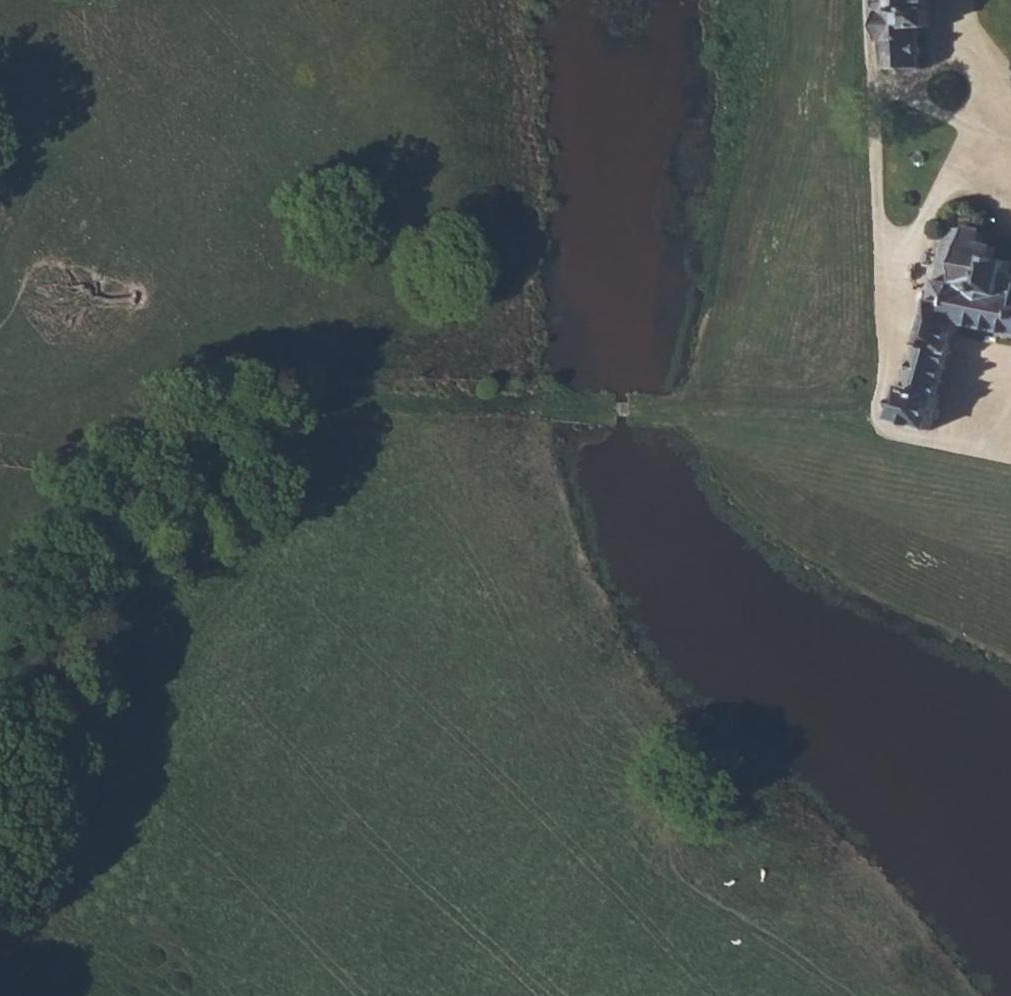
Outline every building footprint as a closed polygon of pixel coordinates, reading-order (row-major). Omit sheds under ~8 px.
[(877,2),(882,3),(883,46),(889,48),(889,72),(922,72),(923,30),(933,31),(932,16),(930,7),(930,0),(877,0),(877,2)] [(932,436),(963,328),(1010,338),(1010,262),(996,260),(997,250),(984,248),(985,233),(965,230),(966,233),(944,230),(933,302),(932,312),(912,387),(899,384),(898,403),(887,420),(932,436)]
